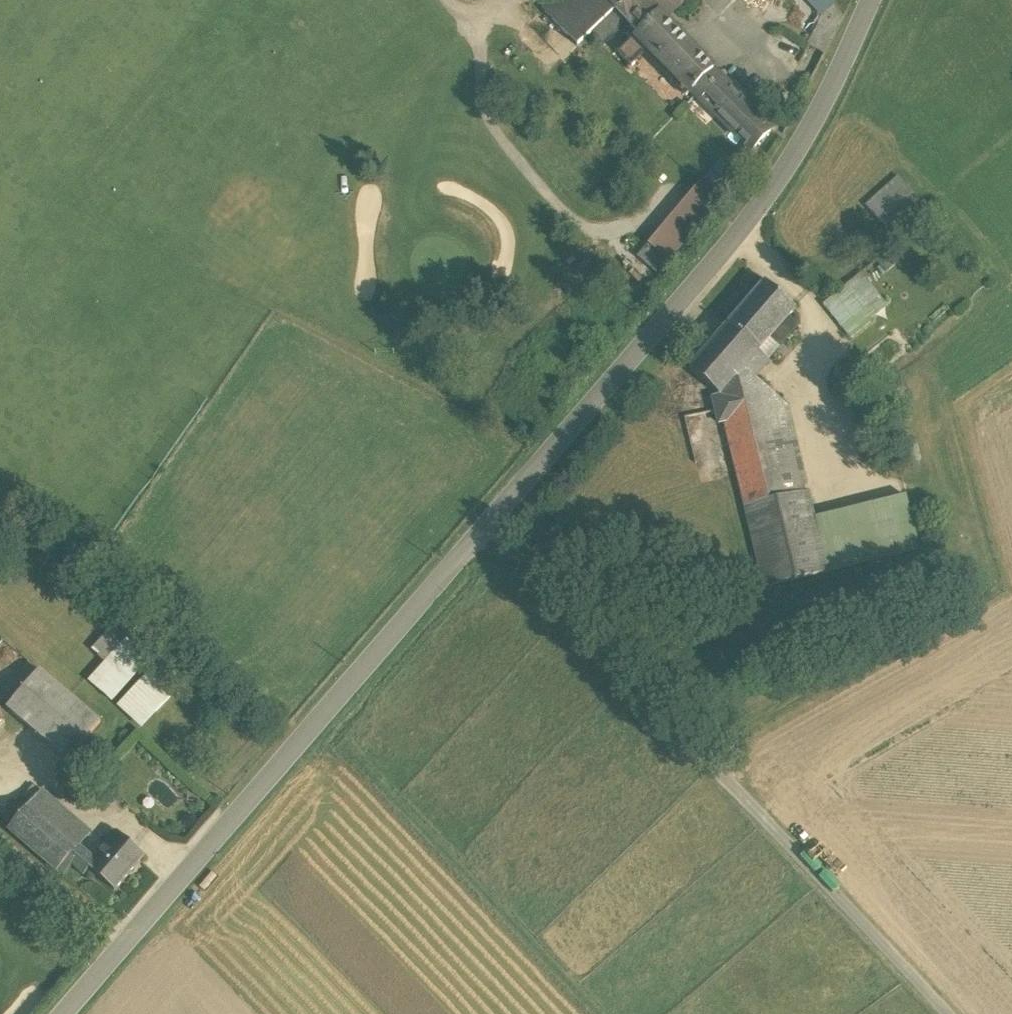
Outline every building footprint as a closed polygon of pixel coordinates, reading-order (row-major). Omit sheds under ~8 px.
[(607,0),(556,0),(544,11),(580,43),(616,9),(607,0)] [(616,9),(639,33),(658,16),(671,3),(676,9),(685,0),(607,0),(616,9)] [(834,0),(806,0),(822,17),(837,3),(834,0)] [(658,16),(639,33),(631,40),(645,54),(687,96),(692,91),(713,70),(664,20),(663,21),(658,16)] [(631,40),(618,53),(632,67),(645,54),(631,40)] [(713,70),(692,91),(696,95),(718,75),(713,70)] [(718,75),(696,95),(751,150),(772,129),(718,75)] [(707,173),(720,185),(732,171),(720,160),(707,173)] [(899,177),(866,206),(889,233),(922,203),(899,177)] [(721,201),(699,183),(648,244),(670,263),(721,201)] [(886,305),(854,271),(821,300),(853,335),(886,305)] [(795,307),(766,281),(750,299),(760,308),(750,320),(769,337),(795,307)] [(769,337),(750,320),(760,308),(750,299),(726,322),(757,351),(764,344),(769,337)] [(757,351),(726,322),(681,371),(712,400),(727,383),(735,375),(757,351)] [(775,353),(764,344),(757,351),(735,375),(753,378),(775,353)] [(735,375),(727,383),(737,413),(725,427),(730,441),(768,433),(773,457),(782,498),(806,492),(785,407),(753,378),(735,375)] [(768,433),(730,441),(736,466),(773,457),(768,433)] [(773,457),(736,466),(745,506),(782,498),(773,457)] [(782,498),(745,506),(763,587),(824,573),(811,519),(806,492),(782,498)] [(901,497),(811,519),(824,573),(914,551),(901,497)] [(148,659),(127,639),(127,640),(113,626),(92,649),(107,662),(90,681),(111,700),(148,659)] [(101,723),(40,670),(8,708),(68,760),(101,723)] [(172,694),(150,674),(120,705),(142,726),(172,694)] [(60,808),(41,791),(29,806),(47,822),(60,808)] [(47,822),(29,806),(9,829),(63,875),(72,865),(84,875),(89,869),(88,868),(93,862),(66,838),(47,822)] [(79,824),(60,808),(47,822),(66,838),(79,824)] [(144,857),(118,834),(93,862),(88,868),(89,869),(115,891),(144,857)]
